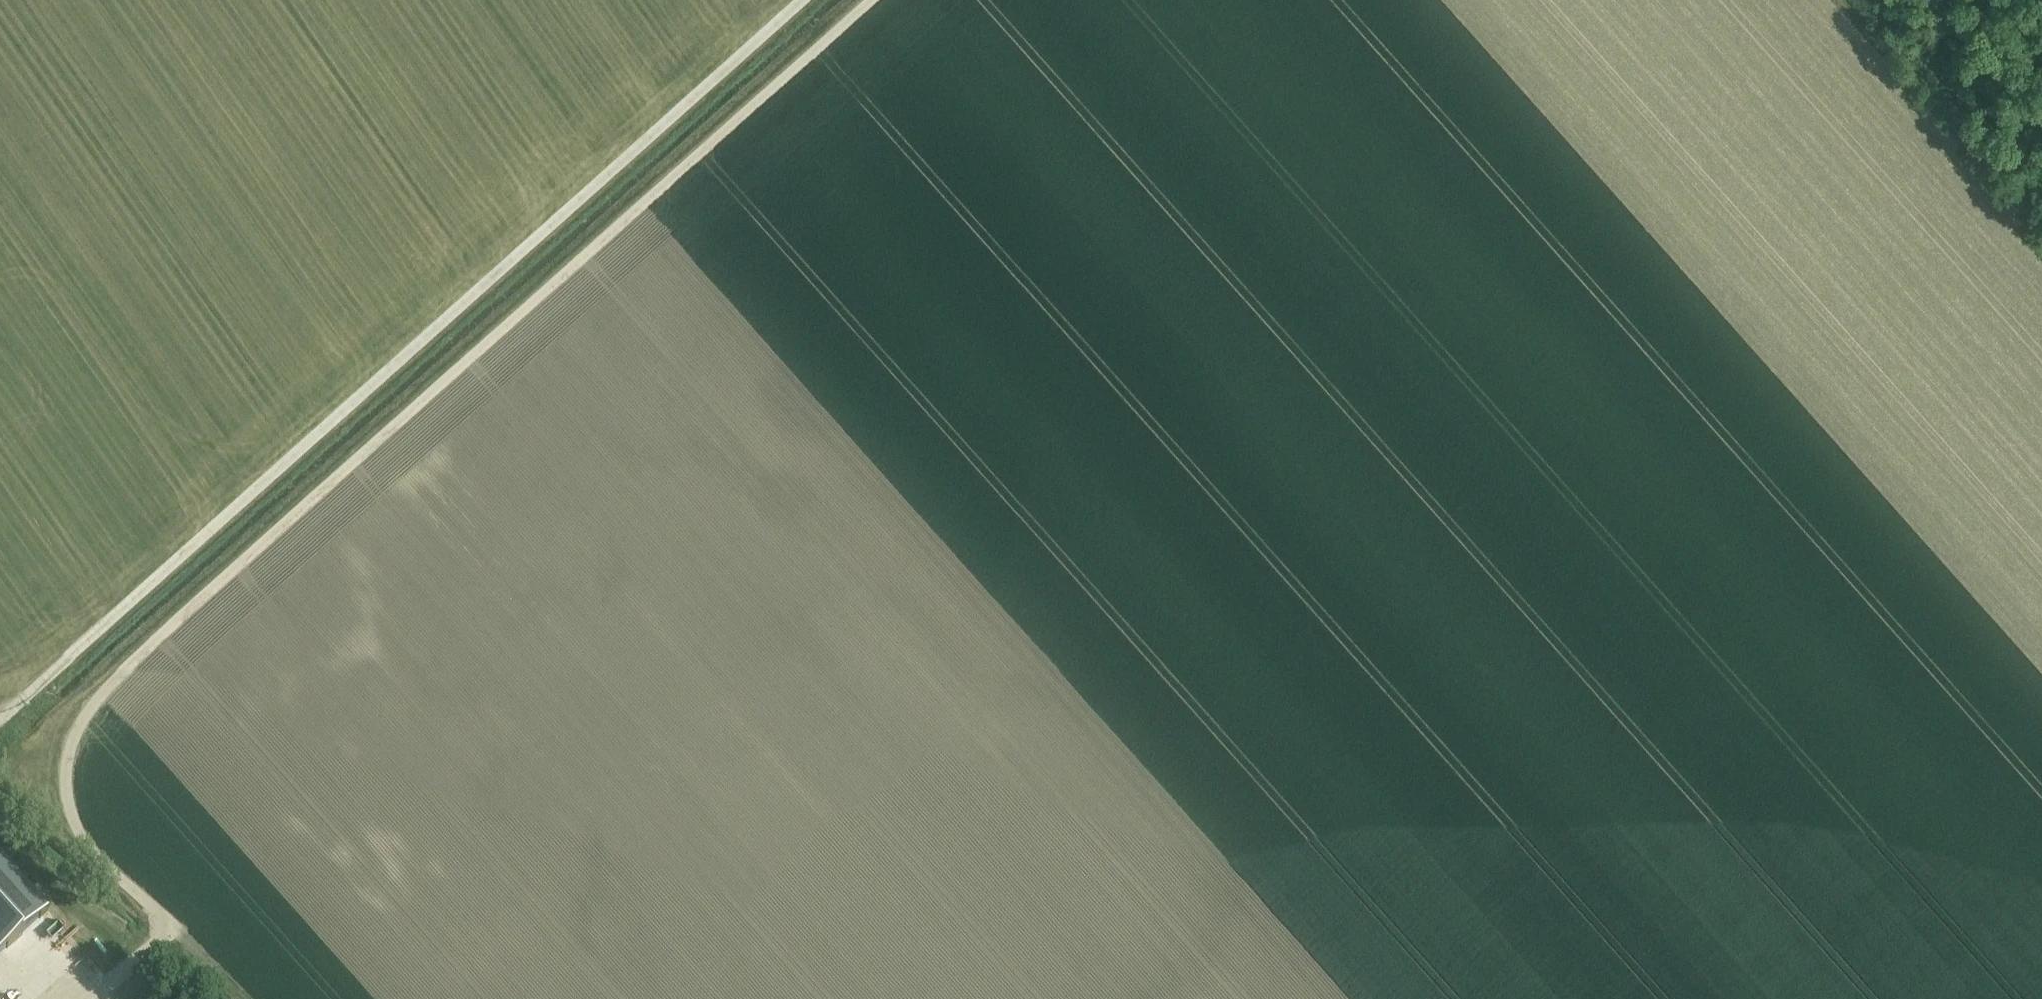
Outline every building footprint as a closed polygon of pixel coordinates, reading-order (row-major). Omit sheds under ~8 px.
[(59,926),(0,860),(0,978),(59,926)]
